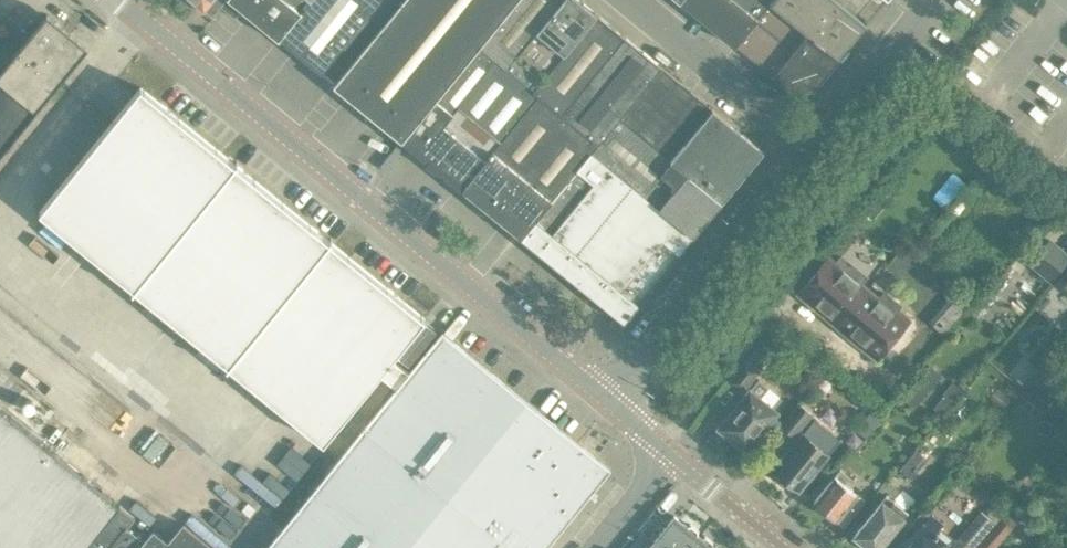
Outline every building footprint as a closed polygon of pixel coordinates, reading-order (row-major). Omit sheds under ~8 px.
[(309,0),(226,0),(221,6),(235,17),(242,8),(278,38),(309,0)] [(368,15),(380,0),(309,0),(278,38),(321,73),(368,15)] [(480,45),(517,0),(401,0),(381,25),(333,83),(403,140),(480,45)] [(401,0),(380,0),(368,15),(381,25),(401,0)] [(480,45),(507,68),(563,0),(517,0),(480,45)] [(581,0),(563,0),(507,68),(535,90),(598,14),(581,0)] [(772,0),(680,0),(735,45),(772,0)] [(838,58),(866,24),(837,0),(772,0),(735,45),(803,101),(838,58)] [(0,69),(0,153),(88,46),(47,12),(0,69)] [(598,14),(535,90),(540,94),(562,112),(624,36),(598,14)] [(661,66),(624,36),(562,112),(599,142),(619,117),(661,66)] [(535,90),(507,68),(480,45),(403,140),(462,189),(540,94),(535,90)] [(722,201),(764,150),(661,66),(619,117),(671,159),(722,201)] [(609,472),(442,335),(409,373),(392,358),(421,322),(425,317),(330,240),(332,238),(331,238),(329,240),(236,164),(238,162),(237,161),(235,163),(141,86),(37,217),(320,448),(379,374),(397,388),(365,428),(267,547),(544,547),(609,472)] [(540,94),(462,189),(521,237),(592,150),(599,142),(562,112),(540,94)] [(722,201),(671,159),(619,117),(599,142),(592,150),(695,234),(713,211),(722,201)] [(623,321),(695,234),(592,150),(521,237),(623,321)] [(1066,259),(1066,254),(1049,239),(1030,261),(1050,279),(1066,259)] [(829,256),(816,246),(786,282),(798,292),(825,314),(832,313),(838,306),(845,312),(866,287),(859,281),(862,278),(861,272),(845,259),(839,260),(837,263),(829,256)] [(879,298),(866,287),(845,312),(852,318),(846,325),(847,332),(873,354),(880,353),(908,319),(895,308),(898,305),(884,293),(879,298)] [(958,291),(932,322),(943,331),(969,300),(958,291)] [(421,322),(392,358),(407,371),(437,333),(421,322)] [(728,381),(741,391),(758,370),(746,360),(728,381)] [(914,407),(941,374),(929,363),(902,397),(914,407)] [(764,424),(775,410),(760,398),(768,387),(758,379),(726,418),(724,416),(716,426),(731,438),(732,436),(745,447),(756,433),(758,435),(766,425),(764,424)] [(941,414),(961,389),(951,381),(942,392),(944,393),(933,407),(941,414)] [(811,413),(798,403),(781,424),(794,434),(811,413)] [(192,530),(183,523),(168,541),(153,529),(144,540),(126,526),(133,518),(116,504),(0,408),(0,547),(214,547),(192,530)] [(811,422),(773,469),(778,473),(776,475),(791,488),(793,486),(798,490),(809,477),(811,478),(819,469),(817,467),(836,443),(811,422)] [(237,469),(278,503),(296,482),(254,448),(237,469)] [(910,478),(927,458),(915,449),(899,469),(910,478)] [(835,475),(813,501),(816,503),(815,507),(822,512),(825,511),(836,519),(844,525),(848,519),(864,499),(850,487),(855,480),(840,469),(835,475)] [(854,534),(862,540),(862,546),(864,547),(877,547),(907,511),(916,500),(903,490),(894,501),(886,495),(854,534)] [(1005,511),(995,503),(986,514),(981,510),(950,546),(953,547),(974,547),(976,546),(1005,511)] [(1005,511),(976,546),(978,547),(994,547),(1022,515),(1010,505),(1005,511)] [(950,546),(935,534),(937,531),(942,524),(930,515),(929,517),(921,511),(912,522),(919,528),(903,547),(949,547),(950,546)] [(700,535),(698,534),(698,530),(691,523),(687,525),(674,515),(653,540),(642,531),(629,547),(689,547),(700,535)] [(700,535),(689,547),(715,547),(712,545),(713,541),(705,535),(701,537),(700,535)]
